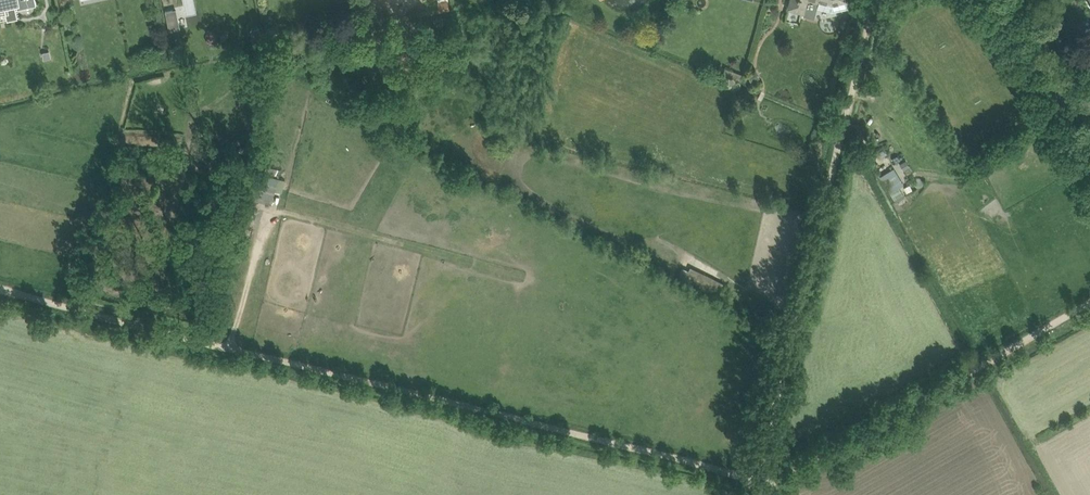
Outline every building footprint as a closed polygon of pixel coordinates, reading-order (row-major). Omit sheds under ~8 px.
[(5,6),(15,4),(16,4),(17,10),(36,5),(35,0),(0,0),(0,7),(5,6)] [(450,10),(448,0),(447,0),(438,2),(440,12),(450,10)] [(805,9),(808,0),(791,0),(788,9),(804,13),(805,9)] [(819,3),(818,8),(832,12),(847,8),(846,3),(849,2),(849,0),(808,0),(819,3)] [(180,28),(180,29),(181,28),(180,28),(176,9),(167,11),(166,11),(170,31),(171,31),(171,30),(180,28)] [(1080,26),(1085,35),(1088,34),(1089,37),(1089,20),(1080,26)] [(266,28),(268,41),(281,38),(278,25),(266,28)] [(259,28),(250,29),(253,43),(261,41),(259,28)] [(647,35),(644,44),(653,47),(656,38),(647,35)] [(50,51),(43,53),(45,60),(52,58),(50,51)] [(739,82),(742,74),(726,68),(723,76),(739,82)] [(756,71),(748,75),(752,83),(760,79),(756,71)] [(899,163),(894,165),(901,177),(906,174),(899,163)] [(897,203),(906,198),(904,193),(914,187),(910,182),(905,185),(895,167),(881,175),(897,203)] [(273,203),(276,191),(281,193),(285,178),(260,171),(253,198),(273,203)] [(683,268),(679,276),(719,296),(725,283),(690,267),(688,271),(683,268)]
